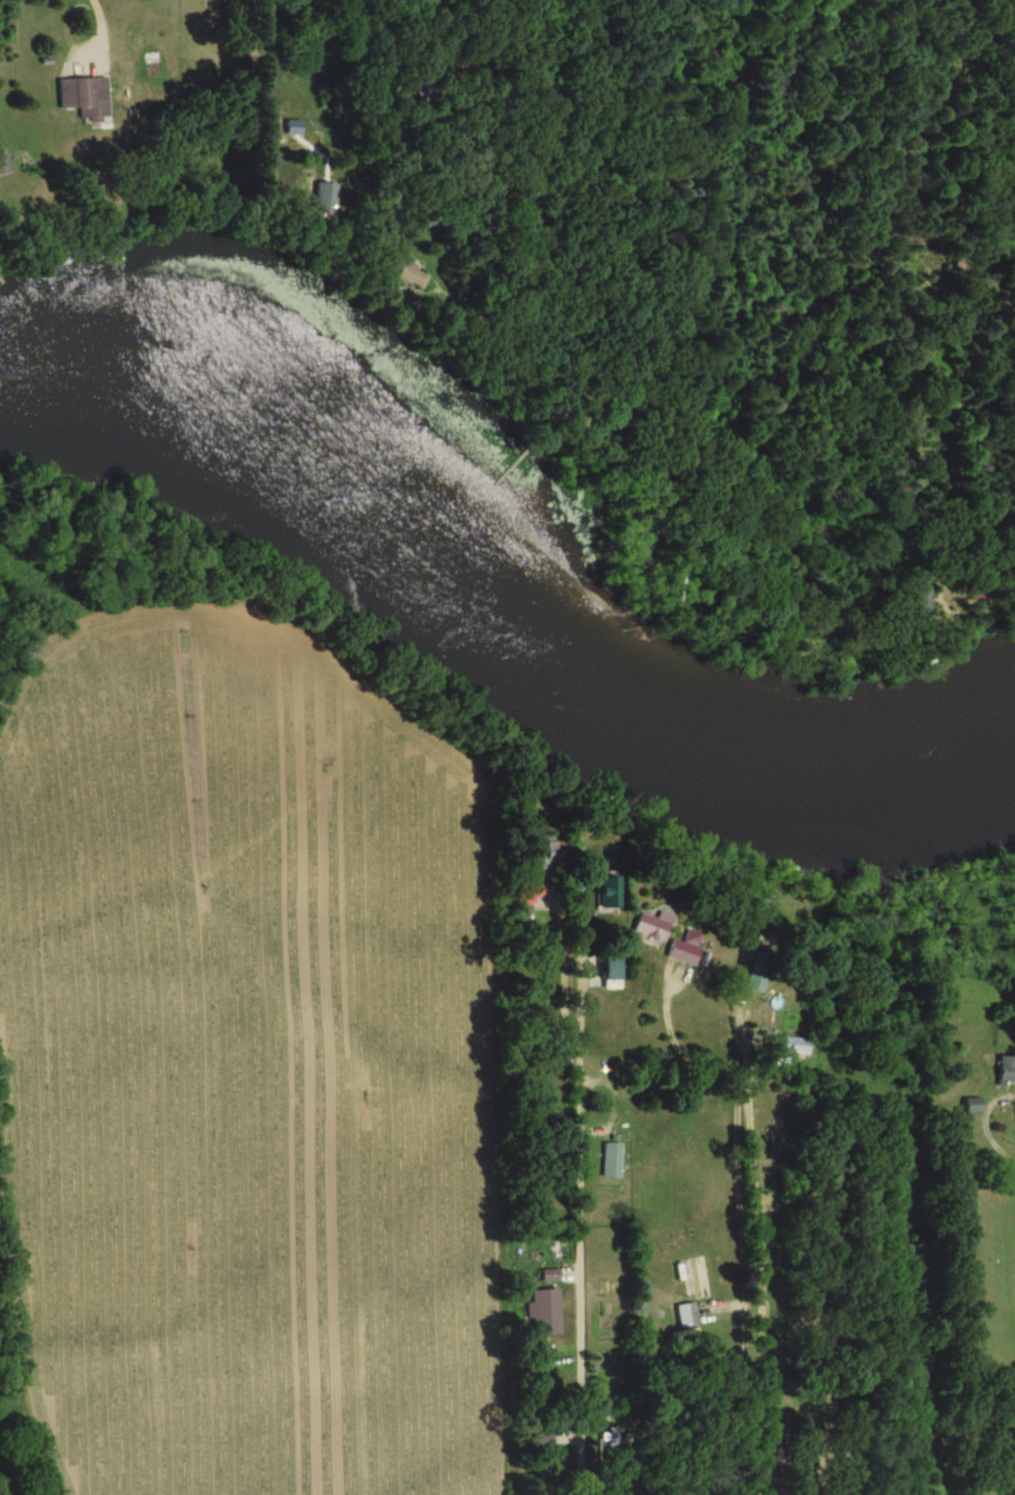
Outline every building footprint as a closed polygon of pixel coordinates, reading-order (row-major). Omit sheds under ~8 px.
[(57,79),(58,109),(78,108),(78,122),(106,121),(105,78),(57,79)] [(336,216),(336,183),(314,183),(314,216),(336,216)] [(383,276),(420,293),(430,273),(392,256),(383,276)] [(931,613),(931,585),(916,585),(916,613),(931,613)] [(567,871),(567,841),(545,841),(545,856),(537,856),(537,871),(567,871)] [(682,942),(673,939),(666,956),(692,966),(704,936),(687,929),(682,942)] [(604,989),(621,989),(621,956),(604,956),(604,989)] [(781,1055),(809,1055),(809,1038),(781,1038),(781,1055)] [(965,1097),(965,1113),(981,1113),(981,1097),(965,1097)] [(603,1178),(620,1178),(620,1143),(603,1143),(603,1178)] [(681,1259),(684,1281),(691,1280),(693,1300),(710,1298),(704,1256),(681,1259)] [(557,1281),(557,1270),(542,1270),(542,1281),(557,1281)] [(558,1289),(529,1289),(529,1335),(558,1335),(558,1289)] [(614,1449),(614,1434),(602,1434),(602,1449),(614,1449)]
